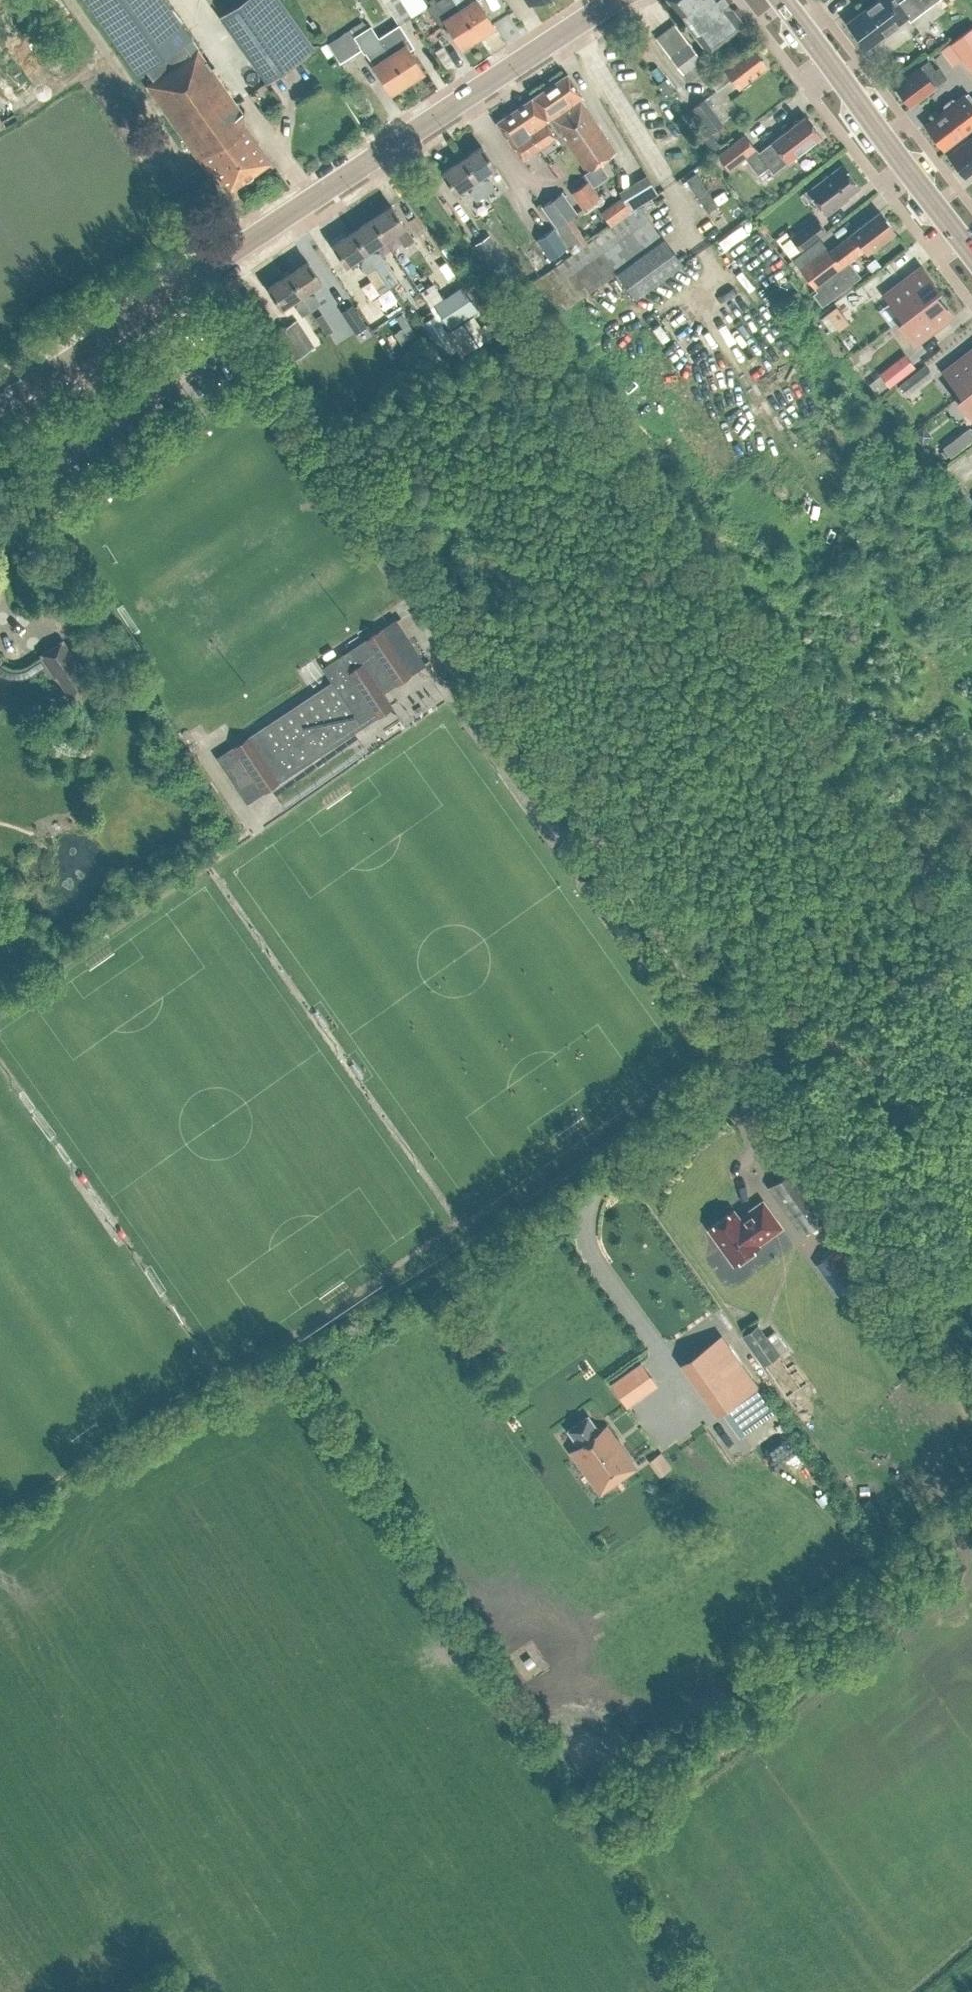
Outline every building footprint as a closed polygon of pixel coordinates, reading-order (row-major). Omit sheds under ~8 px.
[(196,48),(190,52),(182,43),(190,37),(163,0),(84,0),(137,75),(145,69),(152,79),(145,84),(207,173),(212,169),(227,190),(269,161),(244,125),(242,112),(196,48)] [(276,0),(238,0),(213,18),(260,84),(310,48),(276,0)] [(397,23),(410,15),(401,0),(383,0),(397,23)] [(410,15),(426,5),(436,21),(440,23),(444,21),(460,46),(476,35),(454,0),(401,0),(410,15)] [(476,35),(493,25),(477,0),(454,0),(476,35)] [(708,52),(744,25),(725,0),(668,0),(708,52)] [(845,21),(865,47),(906,16),(908,19),(929,3),(927,0),(873,0),(845,21)] [(362,20),(327,42),(334,54),(339,61),(365,44),(367,47),(364,49),(373,63),(372,64),(389,91),(406,81),(377,36),(370,24),(366,27),(362,20)] [(397,23),(377,36),(406,81),(422,70),(408,48),(412,45),(397,23)] [(701,58),(686,40),(672,23),(654,36),(682,73),(701,58)] [(940,50),(951,64),(961,57),(971,70),(971,69),(971,25),(971,24),(949,41),(950,42),(940,50)] [(765,65),(749,44),(722,64),(722,65),(706,77),(715,88),(731,76),(738,85),(765,65)] [(927,59),(893,84),(908,104),(934,85),(934,84),(945,76),(937,65),(934,68),(927,59)] [(566,73),(549,85),(531,97),(547,120),(550,119),(585,171),(615,151),(584,105),(585,104),(581,98),(582,97),(566,73)] [(663,92),(671,87),(663,76),(655,82),(663,92)] [(923,124),(942,147),(971,124),(971,98),(966,90),(963,93),(923,124)] [(530,97),(513,109),(538,147),(554,136),(545,122),(546,121),(530,97)] [(710,132),(722,123),(703,98),(691,107),(704,124),(710,132)] [(774,103),(757,112),(763,123),(780,114),(774,103)] [(513,109),(495,121),(511,144),(512,144),(521,158),(538,147),(513,109)] [(756,151),(754,148),(743,133),(717,153),(728,167),(741,157),(755,174),(764,166),(769,172),(786,159),(786,160),(819,135),(803,115),(771,140),(756,151)] [(704,124),(693,132),(708,152),(719,144),(710,132),(704,124)] [(947,154),(963,174),(971,167),(971,135),(947,154)] [(461,158),(484,193),(493,187),(487,179),(481,179),(479,175),(494,165),(481,145),(461,158)] [(484,193),(461,158),(441,171),(455,191),(470,181),(472,184),(470,191),(475,199),(484,193)] [(838,200),(858,185),(841,163),(806,189),(825,213),(839,202),(838,200)] [(695,171),(685,178),(706,210),(716,203),(695,171)] [(644,174),(619,189),(616,191),(627,210),(655,193),(644,174)] [(724,184),(734,195),(744,186),(733,175),(724,184)] [(598,196),(586,179),(570,192),(581,208),(598,196)] [(556,225),(568,216),(575,211),(560,191),(541,205),(556,225)] [(371,217),(384,238),(395,231),(403,244),(412,239),(404,225),(390,204),(371,217)] [(638,205),(630,210),(521,288),(545,320),(616,271),(635,296),(680,264),(638,205)] [(490,215),(497,225),(502,222),(495,211),(490,215)] [(826,246),(811,258),(798,267),(798,268),(815,290),(811,293),(821,305),(859,275),(847,260),(863,248),(866,251),(893,230),(877,211),(851,231),(851,232),(828,249),(826,246)] [(568,216),(556,225),(554,226),(568,247),(581,236),(568,216)] [(815,216),(790,235),(788,236),(794,243),(800,250),(803,248),(826,230),(815,216)] [(384,238),(371,217),(351,230),(375,266),(384,260),(378,251),(371,251),(369,248),(384,238)] [(551,228),(543,233),(534,239),(546,258),(564,247),(551,228)] [(788,236),(790,235),(785,229),(776,236),(786,249),(794,243),(788,236)] [(375,266),(351,230),(331,243),(345,264),(360,254),(362,257),(360,263),(366,272),(375,266)] [(488,268),(503,258),(503,257),(487,234),(472,245),(488,268)] [(320,280),(306,260),(286,273),(310,309),(319,303),(313,294),(307,294),(304,291),(320,280)] [(394,276),(384,260),(375,266),(385,282),(394,276)] [(733,261),(727,267),(742,282),(748,276),(733,261)] [(937,289),(927,275),(918,263),(879,293),(888,305),(898,318),(932,292),(937,289)] [(375,266),(366,272),(376,288),(385,282),(375,266)] [(310,309),(286,273),(267,286),(280,306),(296,296),(298,300),(295,306),(301,314),(310,309)] [(463,285),(435,303),(451,327),(479,308),(463,285)] [(860,285),(842,300),(851,312),(869,297),(860,285)] [(950,314),(932,292),(898,318),(895,320),(913,342),(950,314)] [(365,324),(351,303),(339,310),(355,332),(365,324)] [(848,323),(835,305),(825,312),(838,330),(848,323)] [(331,330),(319,313),(312,317),(324,335),(331,330)] [(669,313),(660,316),(665,332),(675,329),(669,313)] [(273,333),(292,360),(312,346),(294,319),(273,333)] [(971,383),(971,348),(942,370),(959,393),(971,383)] [(876,371),(877,373),(886,384),(899,375),(889,362),(876,371)] [(933,374),(924,363),(898,384),(906,394),(933,374)] [(959,393),(954,396),(971,419),(971,383),(959,393)] [(851,438),(865,430),(859,419),(845,428),(851,438)] [(941,447),(949,457),(962,447),(954,437),(941,447)] [(259,729),(287,772),(390,704),(381,690),(423,662),(394,619),(322,666),(331,681),(259,729)] [(70,700),(92,685),(62,640),(40,654),(70,700)] [(246,800),(272,783),(274,774),(249,735),(217,756),(246,800)] [(766,1186),(800,1233),(800,1234),(825,1216),(791,1168),(766,1186)] [(783,1227),(762,1197),(738,1214),(733,1206),(705,1226),(731,1263),(783,1227)] [(765,1335),(756,1322),(740,1334),(762,1365),(786,1348),(773,1329),(765,1335)] [(721,1334),(687,1358),(722,1408),(757,1384),(721,1334)] [(811,1390),(794,1365),(771,1381),(789,1406),(811,1390)] [(646,1427),(622,1390),(607,1400),(630,1436),(646,1427)] [(749,1423),(757,1418),(746,1400),(737,1406),(749,1423)] [(587,1412),(565,1428),(576,1444),(567,1450),(599,1494),(637,1466),(606,1422),(598,1428),(587,1412)] [(659,1451),(648,1458),(659,1474),(669,1466),(659,1451)]
